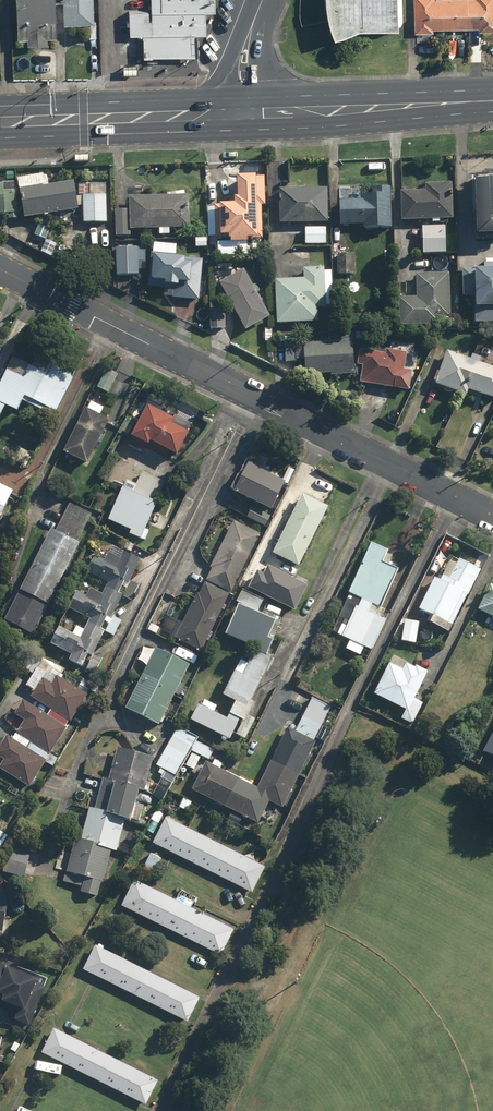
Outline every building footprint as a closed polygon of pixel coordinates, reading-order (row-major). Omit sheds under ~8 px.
[(16,38),(26,37),(26,44),(46,43),(46,36),(55,36),(54,0),(15,0),(16,38)] [(63,24),(93,23),(92,0),(62,0),(63,24)] [(215,0),(151,0),(151,15),(206,14),(215,14),(215,0)] [(332,37),(357,28),(396,27),(396,23),(396,0),(324,0),(324,3),(327,20),(332,37)] [(412,34),(432,34),(432,29),(477,28),(477,30),(492,30),(492,0),(412,0),(412,34)] [(206,37),(206,14),(151,15),(130,16),(131,38),(143,38),(194,37),(206,37)] [(96,25),(84,25),(84,38),(96,38),(96,25)] [(195,59),(194,37),(143,38),(143,60),(195,59)] [(214,205),(214,239),(228,239),(229,239),(229,244),(246,244),(246,239),(262,239),(261,206),(265,206),(264,176),(236,176),(236,198),(232,198),(232,201),(228,201),(228,205),(214,205)] [(472,179),(473,236),(492,236),(492,179),(472,179)] [(18,190),(23,218),(77,209),(73,181),(18,190)] [(78,195),(89,195),(89,182),(78,183),(78,195)] [(0,183),(0,218),(17,217),(15,188),(2,189),(2,183),(0,183)] [(400,192),(401,221),(432,220),(432,223),(439,222),(439,220),(452,219),(451,183),(425,184),(425,191),(400,192)] [(278,189),(279,224),(327,223),(326,188),(278,189)] [(363,225),(363,229),(391,228),(390,188),(372,188),(372,195),(362,195),(362,188),(342,188),(339,200),(339,226),(363,225)] [(114,210),(115,237),(130,236),(130,230),(158,229),(158,236),(168,235),(168,229),(188,228),(188,195),(184,195),(184,191),(166,194),(166,196),(128,197),(128,210),(114,210)] [(82,196),(83,223),(106,222),(105,195),(82,196)] [(34,235),(45,239),(49,229),(38,224),(34,235)] [(444,227),(421,227),(422,254),(445,253),(444,227)] [(304,228),(305,245),(325,245),(325,228),(304,228)] [(41,251),(51,255),(57,243),(47,238),(41,251)] [(195,239),(195,247),(206,247),(206,238),(195,239)] [(175,245),(151,243),(147,290),(170,292),(170,298),(198,300),(201,258),(174,256),(175,245)] [(145,247),(115,248),(116,276),(138,275),(138,270),(146,270),(145,247)] [(474,323),(492,323),(492,260),(485,260),(485,263),(483,263),(483,268),(461,269),(462,297),(473,297),(474,323)] [(274,280),(276,324),(317,322),(316,309),(325,309),(325,307),(332,306),(331,271),(324,271),(324,268),(303,269),(303,279),(274,280)] [(218,283),(245,331),(269,318),(256,294),(259,292),(255,284),(251,286),(243,270),(218,283)] [(398,298),(398,326),(439,325),(439,318),(450,318),(449,273),(415,274),(416,297),(398,298)] [(209,309),(209,329),(224,329),(224,309),(209,309)] [(303,344),(305,375),(330,374),(330,376),(353,375),(351,333),(331,334),(332,342),(303,344)] [(434,384),(466,395),(467,390),(492,399),(492,349),(484,346),(480,357),(472,354),(470,359),(446,351),(434,384)] [(362,366),(359,383),(400,390),(401,381),(400,380),(401,376),(402,377),(406,353),(385,350),(385,354),(359,350),(356,366),(362,366)] [(0,381),(0,415),(4,407),(16,412),(23,398),(26,399),(23,403),(44,414),(46,409),(55,413),(73,377),(35,359),(31,367),(28,366),(22,378),(6,370),(0,381)] [(106,369),(96,388),(107,394),(117,375),(106,369)] [(371,406),(381,411),(390,391),(381,387),(371,406)] [(173,420),(146,406),(126,445),(139,451),(145,450),(165,460),(168,453),(175,457),(188,433),(171,424),(173,420)] [(62,453),(85,465),(108,420),(85,408),(62,453)] [(232,493),(269,511),(284,483),(246,464),(240,477),(237,475),(230,489),(233,491),(232,493)] [(11,493),(0,488),(0,515),(11,493)] [(155,505),(123,491),(109,521),(127,530),(125,535),(139,541),(155,505)] [(301,495),(264,569),(291,583),(299,568),(297,567),(327,508),(301,495)] [(54,531),(48,528),(3,622),(32,636),(92,514),(68,502),(54,531)] [(252,507),(247,517),(265,527),(270,517),(252,507)] [(259,534),(233,521),(209,568),(211,569),(205,581),(229,593),(259,534)] [(386,549),(368,541),(347,593),(349,594),(372,603),(382,607),(397,570),(380,563),(386,549)] [(49,642),(72,654),(68,661),(83,668),(87,661),(99,667),(104,657),(92,651),(102,631),(114,637),(123,620),(111,614),(120,595),(132,601),(140,585),(128,579),(139,557),(127,550),(122,560),(109,553),(105,561),(93,555),(84,572),(109,585),(104,595),(92,589),(88,596),(75,590),(67,606),(89,618),(84,629),(74,624),(69,634),(56,627),(49,642)] [(433,578),(418,610),(429,615),(426,622),(448,633),(466,596),(467,596),(480,571),(458,560),(456,565),(449,561),(439,581),(433,578)] [(230,593),(202,580),(174,639),(202,652),(230,593)] [(492,618),(492,587),(489,585),(477,610),(492,618)] [(236,601),(257,612),(263,601),(242,590),(236,601)] [(372,603),(349,594),(334,633),(349,639),(345,649),(367,658),(383,619),(368,613),(372,603)] [(404,620),(401,641),(415,644),(419,623),(404,620)] [(247,648),(245,647),(223,697),(234,702),(225,721),(211,715),(214,708),(198,701),(189,722),(242,745),(252,724),(246,722),(254,704),(252,702),(271,659),(267,657),(247,648)] [(180,683),(189,666),(154,648),(124,709),(158,726),(174,694),(178,696),(184,685),(180,683)] [(392,656),(373,695),(405,711),(400,719),(411,725),(422,704),(413,700),(427,672),(415,666),(414,668),(405,664),(406,663),(400,660),(401,659),(397,657),(397,659),(392,656)] [(87,694),(56,675),(49,687),(39,681),(29,696),(42,704),(38,711),(23,702),(13,718),(22,724),(12,740),(6,736),(0,745),(0,770),(28,788),(87,694)] [(312,698),(295,731),(320,744),(321,744),(323,746),(331,731),(320,726),(330,707),(312,698)] [(196,737),(177,727),(157,766),(176,776),(181,767),(190,750),(195,740),(196,737)] [(205,761),(190,790),(259,825),(270,802),(287,811),(321,744),(320,744),(295,731),(286,727),(256,787),(220,769),(223,763),(214,759),(211,764),(205,761)] [(482,753),(492,758),(492,733),(482,753)] [(212,749),(195,740),(190,750),(201,756),(207,759),(212,749)] [(153,759),(115,749),(107,781),(113,783),(139,789),(145,791),(153,759)] [(201,756),(190,750),(181,767),(192,773),(201,756)] [(139,789),(113,783),(109,798),(100,796),(96,810),(96,811),(125,819),(126,819),(138,822),(142,806),(135,804),(139,789)] [(96,811),(86,809),(78,840),(80,841),(109,848),(118,850),(126,819),(125,819),(96,811)] [(264,867),(165,819),(152,844),(251,893),(264,867)] [(109,848),(80,841),(78,840),(74,839),(63,882),(80,886),(78,892),(96,897),(109,848)] [(30,853),(8,848),(2,872),(24,878),(30,853)] [(161,859),(150,853),(140,869),(151,876),(161,859)] [(121,906),(220,956),(233,930),(134,881),(121,906)] [(199,998),(94,946),(82,970),(187,1022),(199,998)] [(0,967),(0,1011),(28,1023),(41,993),(31,988),(34,982),(0,967)] [(53,1028),(41,1052),(145,1107),(158,1082),(53,1028)]
